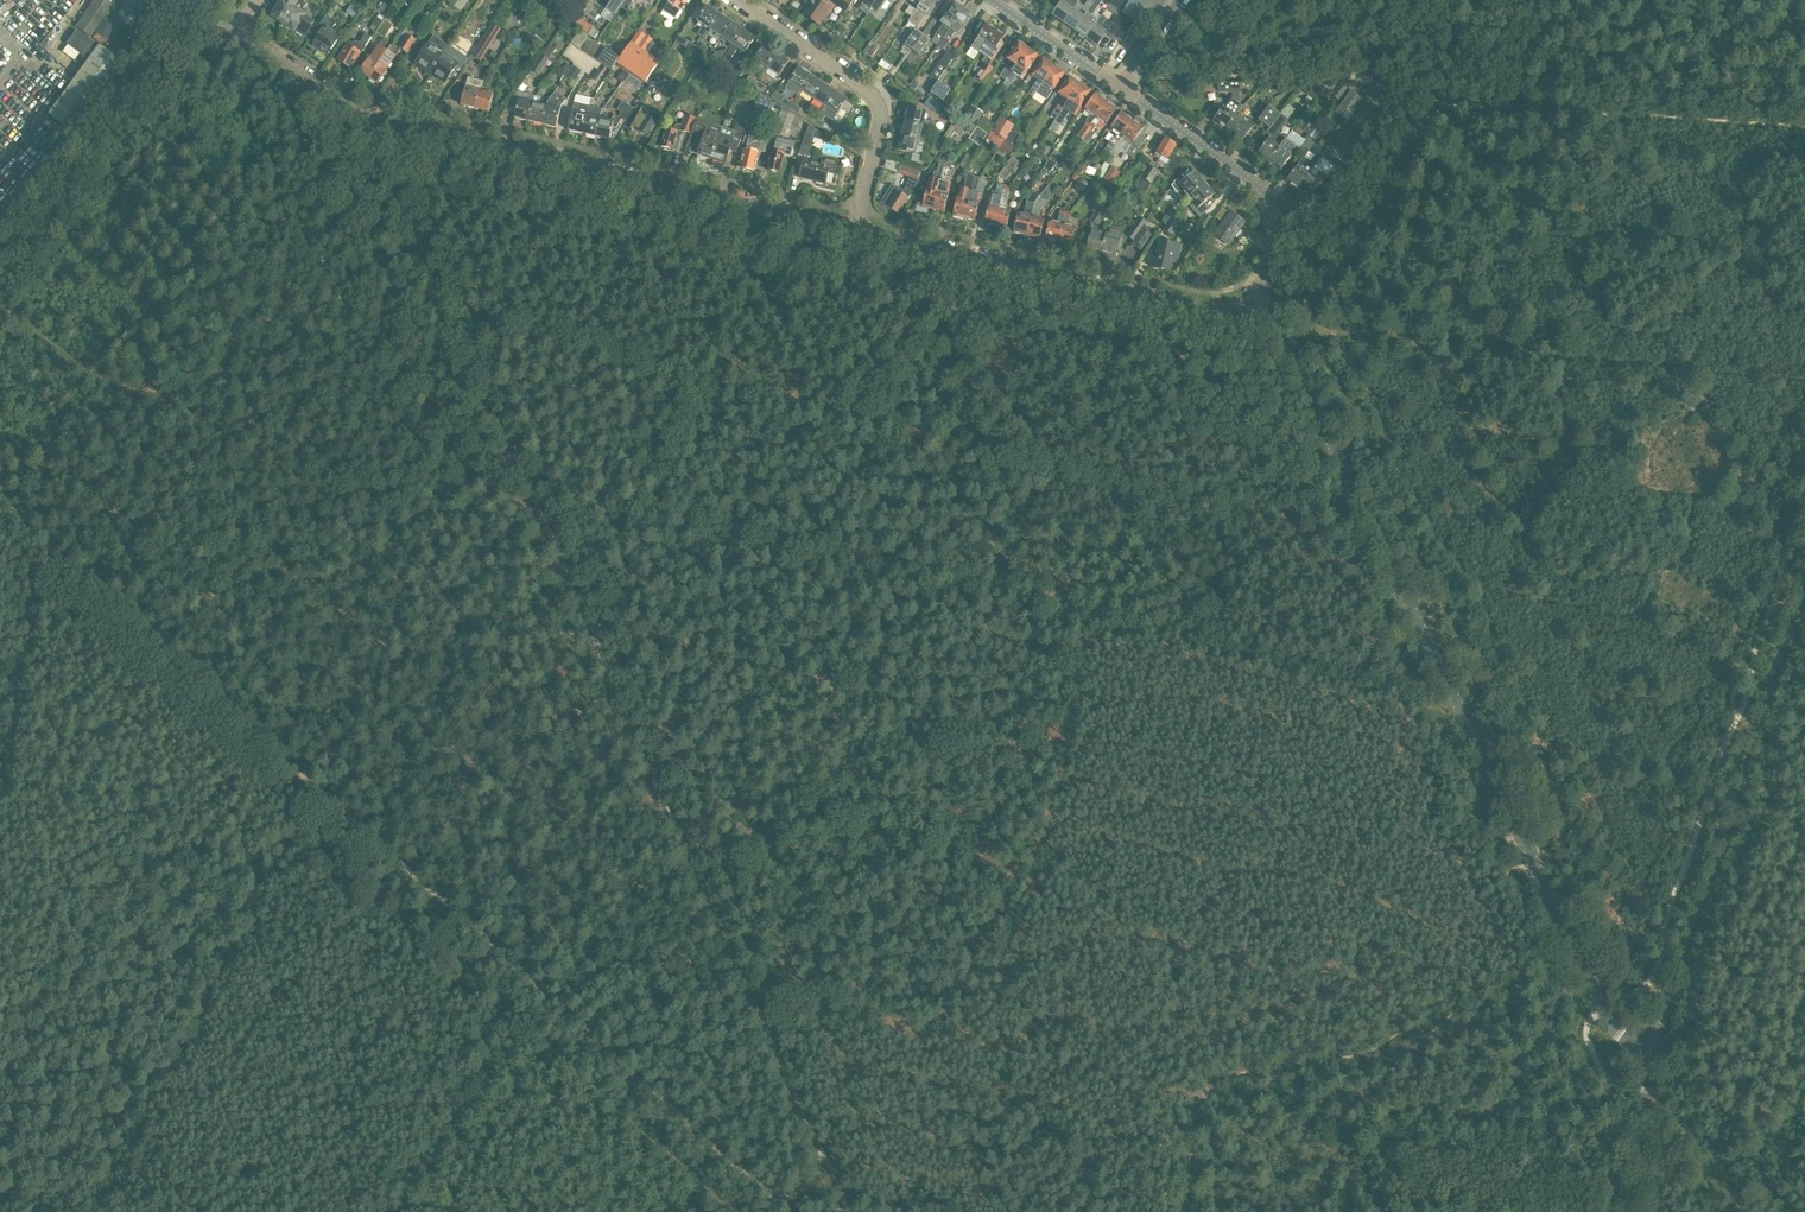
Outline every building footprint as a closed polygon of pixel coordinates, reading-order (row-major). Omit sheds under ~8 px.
[(75,27),(90,37),(112,5),(115,0),(93,0),(75,27)] [(156,0),(155,0),(127,0),(122,8),(142,21),(156,0)] [(273,16),(274,17),(274,19),(278,22),(280,21),(283,23),(294,8),(296,4),(299,1),(299,0),(284,0),(283,1),(275,12),(273,16)] [(283,23),(287,26),(287,28),(291,30),(293,30),(294,31),(295,30),(298,32),(305,37),(314,22),(305,16),(305,15),(304,14),(301,12),(307,3),(305,2),(306,0),(299,0),(299,1),(296,4),(294,8),(283,23)] [(449,3),(461,11),(469,0),(450,0),(449,3)] [(625,0),(611,0),(609,0),(607,4),(607,7),(606,9),(615,15),(625,0)] [(615,15),(616,15),(621,8),(626,12),(634,0),(625,0),(615,15)] [(687,0),(669,0),(667,2),(662,11),(674,19),(680,11),(687,0)] [(818,0),(814,0),(804,16),(818,25),(824,16),(828,18),(835,7),(824,0),(822,3),(818,0)] [(854,1),(853,0),(832,0),(831,2),(846,12),(854,1)] [(871,8),(877,12),(885,0),(876,0),(871,8)] [(908,21),(914,26),(915,26),(917,27),(925,15),(929,9),(929,10),(932,6),(936,0),(923,0),(920,3),(918,7),(916,10),(911,17),(908,21)] [(1078,3),(1079,0),(1063,0),(1052,15),(1064,23),(1072,10),(1078,3)] [(1083,18),(1094,3),(1090,0),(1088,0),(1084,7),(1078,3),(1072,10),(1064,23),(1075,30),(1083,18)] [(1100,17),(1094,12),(1101,2),(1099,0),(1096,0),(1094,2),(1094,3),(1083,18),(1075,30),(1086,38),(1094,25),(1100,17)] [(1109,4),(1120,12),(1134,21),(1148,0),(1112,0),(1109,4)] [(935,38),(933,41),(938,45),(963,9),(961,8),(962,6),(958,3),(956,4),(954,3),(943,19),(940,23),(941,23),(943,25),(938,32),(934,37),(935,38)] [(704,38),(709,30),(709,29),(719,14),(707,6),(697,21),(703,26),(698,34),(704,38)] [(910,6),(906,13),(911,17),(916,10),(910,6)] [(938,45),(944,50),(958,29),(961,31),(972,15),(970,14),(971,12),(966,9),(964,10),(963,9),(938,45)] [(495,23),(515,36),(523,22),(504,10),(495,23)] [(1107,31),(1121,40),(1134,21),(1120,12),(1107,31)] [(363,14),(357,22),(361,25),(366,16),(363,14)] [(721,37),(731,22),(719,14),(709,29),(709,30),(721,37)] [(1099,29),(1106,19),(1101,16),(1100,17),(1094,25),(1086,38),(1097,46),(1106,33),(1099,29)] [(96,33),(93,38),(103,45),(106,40),(107,41),(117,26),(105,17),(95,32),(96,33)] [(377,18),(372,25),(379,29),(383,22),(377,18)] [(328,55),(341,35),(332,29),(336,24),(330,20),(313,45),(328,55)] [(376,32),(376,33),(385,39),(393,25),(385,20),(383,22),(379,29),(376,32)] [(739,24),(733,21),(732,23),(731,22),(721,37),(733,45),(743,30),(738,27),(739,24)] [(980,51),(981,51),(995,30),(986,23),(976,38),(971,45),(980,51)] [(409,33),(416,38),(422,29),(415,24),(409,33)] [(475,52),(472,56),(481,62),(501,30),(493,24),(475,52)] [(915,28),(903,45),(911,51),(923,34),(915,28)] [(541,41),(524,29),(519,36),(536,48),(541,41)] [(745,53),(755,38),(743,30),(733,45),(723,60),(719,65),(727,70),(731,65),(728,64),(738,49),(745,53)] [(984,84),(994,69),(988,65),(1003,44),(1000,42),(1005,36),(995,30),(981,51),(987,55),(982,62),(984,64),(975,78),(981,82),(984,84)] [(77,31),(66,46),(86,60),(97,45),(77,31)] [(646,82),(659,63),(659,62),(645,52),(653,40),(645,35),(639,31),(617,63),(646,82)] [(931,40),(923,34),(911,51),(919,56),(931,40)] [(362,52),(371,38),(366,35),(360,44),(358,42),(350,43),(338,61),(351,69),(360,52),(362,52)] [(408,35),(399,48),(407,54),(416,41),(408,35)] [(448,46),(440,41),(440,40),(434,36),(429,44),(429,43),(415,63),(423,68),(422,69),(429,74),(446,49),(448,46)] [(585,54),(593,41),(587,38),(579,50),(585,54)] [(369,79),(391,45),(383,40),(371,58),(361,73),(369,79)] [(869,48),(865,54),(872,58),(879,47),(873,42),(870,40),(866,46),(869,48)] [(591,57),(599,45),(593,41),(585,54),(591,57)] [(694,53),(697,47),(689,42),(685,47),(694,53)] [(1000,76),(1006,80),(1007,78),(1027,49),(1017,43),(1006,59),(1010,62),(1000,76)] [(843,51),(851,57),(856,50),(848,44),(843,51)] [(53,127),(57,122),(73,133),(124,64),(98,45),(48,115),(49,116),(46,121),(53,127)] [(391,45),(369,79),(378,85),(388,69),(400,51),(391,45)] [(549,45),(543,55),(549,59),(556,49),(549,45)] [(596,61),(604,49),(599,45),(591,57),(596,61)] [(767,68),(777,53),(765,45),(754,60),(767,68)] [(694,53),(702,58),(705,53),(697,47),(694,53)] [(457,80),(468,63),(472,56),(475,52),(469,48),(458,64),(444,54),(446,50),(446,49),(429,74),(437,79),(438,79),(445,84),(450,76),(457,80)] [(499,75),(513,53),(508,49),(497,66),(495,64),(491,70),(499,75)] [(604,49),(596,61),(602,65),(612,71),(620,59),(604,49)] [(1007,78),(1006,80),(1007,80),(1000,90),(1004,93),(1016,76),(1022,80),(1038,57),(1027,49),(1007,78)] [(930,76),(938,81),(955,57),(947,51),(930,76)] [(777,53),(767,68),(779,76),(789,61),(777,53)] [(719,65),(723,60),(714,54),(711,60),(719,65)] [(543,55),(542,55),(531,71),(538,75),(549,59),(543,55)] [(883,59),(879,65),(893,75),(897,69),(883,59)] [(1037,91),(1042,83),(1053,67),(1042,59),(1031,76),(1038,80),(1033,88),(1037,91)] [(662,65),(659,63),(646,82),(650,85),(647,90),(652,93),(655,89),(660,92),(665,84),(654,78),(662,65)] [(567,64),(562,71),(567,74),(572,67),(567,64)] [(573,67),(567,76),(576,82),(579,78),(578,77),(581,72),(573,67)] [(789,83),(786,86),(793,91),(799,95),(801,91),(802,89),(811,76),(806,73),(807,71),(801,67),(800,69),(799,68),(789,83)] [(1046,100),(1053,90),(1064,74),(1053,67),(1042,83),(1037,91),(1036,93),(1046,100)] [(624,70),(618,79),(622,82),(628,74),(624,70)] [(642,83),(630,75),(626,81),(638,89),(642,83)] [(802,89),(801,91),(805,93),(813,99),(823,84),(811,76),(802,89)] [(754,88),(757,82),(749,77),(745,82),(754,88)] [(1068,101),(1080,84),(1069,77),(1058,93),(1068,101)] [(481,91),(484,82),(468,78),(465,87),(461,105),(475,108),(479,91),(481,91)] [(975,78),(972,82),(979,86),(981,82),(975,78)] [(916,81),(911,88),(917,91),(921,85),(916,81)] [(757,82),(754,88),(762,93),(766,88),(757,82)] [(1241,82),(1201,83),(1201,93),(1218,92),(1218,93),(1232,93),(1239,93),(1241,93),(1241,82)] [(943,101),(950,91),(937,83),(931,93),(943,101)] [(1327,83),(1323,89),(1330,95),(1338,83),(1327,83)] [(1338,83),(1330,95),(1340,101),(1353,84),(1338,83)] [(823,84),(813,99),(825,107),(835,92),(823,84)] [(1074,116),(1079,108),(1090,92),(1080,84),(1068,101),(1069,101),(1065,106),(1056,120),(1055,121),(1061,125),(1069,112),(1074,116)] [(1368,95),(1382,105),(1390,94),(1382,88),(1381,90),(1375,85),(1368,95)] [(534,104),(536,97),(533,96),(534,96),(523,93),(519,90),(508,105),(517,107),(515,118),(528,121),(533,103),(534,104)] [(1341,118),(1350,107),(1358,96),(1350,90),(1333,112),(1341,118)] [(493,94),(481,91),(479,91),(475,108),(489,112),(493,94)] [(561,110),(562,106),(567,100),(555,92),(548,102),(547,107),(546,107),(542,124),(557,128),(561,110)] [(750,92),(748,99),(756,102),(758,96),(750,92)] [(821,112),(821,113),(825,116),(833,120),(837,115),(840,110),(847,100),(835,92),(825,107),(821,112)] [(1221,111),(1213,122),(1218,126),(1219,128),(1222,130),(1224,130),(1225,130),(1237,113),(1241,107),(1237,104),(1239,101),(1239,93),(1232,93),(1232,99),(1231,100),(1230,99),(1226,105),(1225,105),(1221,111)] [(1095,118),(1106,102),(1095,94),(1084,110),(1090,115),(1086,120),(1075,135),(1083,140),(1090,131),(1087,129),(1091,123),(1091,124),(1095,118)] [(568,130),(582,134),(586,116),(587,113),(589,106),(594,99),(576,95),(574,103),(568,130)] [(774,104),(760,95),(755,108),(771,112),(774,104)] [(1358,96),(1350,107),(1356,111),(1364,100),(1358,96)] [(789,109),(792,104),(784,98),(780,104),(789,109)] [(627,122),(635,109),(622,102),(617,110),(622,112),(619,118),(616,116),(614,116),(610,121),(600,119),(596,137),(609,140),(612,128),(616,128),(621,119),(627,122)] [(1095,118),(1105,125),(1116,109),(1106,102),(1095,118)] [(546,107),(534,104),(533,103),(528,121),(542,124),(546,107)] [(1056,120),(1065,106),(1060,103),(1051,116),(1056,120)] [(792,104),(789,109),(797,115),(800,110),(792,104)] [(1257,119),(1269,128),(1279,114),(1267,105),(1257,119)] [(587,135),(596,137),(600,119),(602,109),(589,106),(587,113),(586,116),(582,134),(587,135)] [(647,137),(657,122),(648,116),(649,115),(644,106),(641,108),(630,127),(631,130),(635,128),(638,130),(637,131),(647,137)] [(807,130),(809,125),(782,108),(774,131),(788,136),(792,124),(807,130)] [(935,130),(937,123),(924,120),(926,113),(908,108),(904,123),(922,127),(929,128),(935,130)] [(965,118),(976,125),(981,116),(971,110),(965,118)] [(1110,129),(1117,134),(1114,138),(1114,139),(1118,141),(1121,137),(1121,136),(1132,120),(1122,112),(1110,129)] [(813,124),(821,130),(830,136),(834,131),(825,125),(821,123),(825,116),(821,113),(816,119),(813,124)] [(1237,113),(1225,130),(1226,131),(1227,133),(1229,135),(1231,135),(1237,139),(1239,136),(1243,140),(1250,130),(1254,126),(1249,122),(1249,121),(1237,113)] [(808,114),(804,119),(813,124),(816,119),(808,114)] [(1270,136),(1257,154),(1264,159),(1264,161),(1268,163),(1286,139),(1286,138),(1279,133),(1289,120),(1281,114),(1271,128),(1270,127),(1266,133),(1270,136)] [(690,134),(696,119),(686,115),(681,127),(678,125),(675,127),(674,132),(666,130),(661,147),(672,150),(677,151),(683,132),(690,134)] [(951,118),(959,124),(962,120),(953,115),(951,118)] [(952,136),(957,127),(959,124),(951,118),(948,122),(952,124),(946,132),(952,136)] [(993,132),(1006,140),(1014,126),(1001,118),(993,132)] [(722,129),(697,119),(696,119),(690,134),(691,135),(690,137),(702,141),(697,155),(710,160),(721,130),(722,129)] [(963,119),(956,132),(968,139),(975,127),(963,119)] [(1115,158),(1116,158),(1127,141),(1131,144),(1143,128),(1132,120),(1121,136),(1121,137),(1118,141),(1109,153),(1115,158)] [(925,142),(929,128),(922,127),(904,123),(901,137),(925,142)] [(1096,127),(1091,124),(1091,123),(1087,129),(1090,131),(1090,130),(1092,132),(1096,127)] [(733,133),(722,129),(721,130),(710,160),(724,165),(729,150),(736,153),(745,128),(736,125),(733,133)] [(809,125),(807,130),(798,154),(809,157),(814,138),(812,138),(816,129),(809,125)] [(977,127),(972,133),(982,140),(987,134),(977,127)] [(946,144),(949,140),(952,136),(946,132),(941,141),(946,144)] [(999,148),(1005,139),(991,133),(986,140),(999,148)] [(1007,139),(1014,143),(1017,136),(1010,133),(1007,139)] [(745,149),(741,168),(752,171),(755,159),(757,160),(758,160),(759,155),(760,152),(766,153),(769,139),(759,136),(758,142),(749,140),(746,150),(745,149)] [(1310,136),(1303,146),(1310,151),(1317,141),(1310,136)] [(924,148),(925,142),(919,141),(901,137),(898,151),(906,152),(904,160),(919,164),(920,156),(916,155),(918,146),(924,148)] [(1113,138),(1104,150),(1109,153),(1118,141),(1114,139),(1114,138),(1113,138)] [(1159,159),(1161,156),(1170,162),(1164,171),(1172,175),(1182,159),(1171,153),(1176,146),(1163,138),(1155,151),(1156,152),(1154,156),(1159,159)] [(1286,139),(1268,163),(1272,166),(1274,166),(1281,170),(1298,147),(1286,138),(1286,139)] [(1005,139),(999,148),(1005,153),(1012,144),(1005,140),(1005,139)] [(791,156),(793,145),(776,141),(773,151),(772,150),(767,169),(779,172),(784,154),(791,156)] [(935,156),(940,147),(935,144),(930,153),(935,156)] [(1039,145),(1036,151),(1042,155),(1046,149),(1039,145)] [(1109,153),(1105,162),(1110,165),(1115,158),(1109,153)] [(962,167),(958,173),(961,176),(973,158),(967,154),(959,166),(962,167)] [(1309,174),(1297,190),(1299,191),(1299,193),(1303,196),(1305,195),(1309,198),(1319,184),(1320,184),(1321,183),(1314,178),(1318,172),(1326,177),(1334,166),(1333,166),(1331,169),(1319,160),(1321,157),(1318,160),(1309,174)] [(1019,163),(1012,158),(1006,165),(1005,168),(999,176),(1006,181),(1019,163)] [(1294,170),(1286,181),(1290,184),(1290,186),(1294,189),(1296,188),(1297,190),(1309,174),(1318,160),(1314,158),(1310,163),(1302,158),(1297,165),(1294,170)] [(836,174),(838,163),(823,159),(822,164),(804,160),(799,177),(825,184),(828,172),(836,174)] [(1046,165),(1052,170),(1058,163),(1050,159),(1046,165)] [(942,167),(945,168),(946,163),(940,161),(934,180),(928,178),(925,193),(922,193),(915,205),(922,207),(932,209),(938,186),(939,181),(942,167)] [(1159,172),(1149,165),(1148,165),(1141,177),(1136,187),(1146,193),(1152,184),(1159,172)] [(910,167),(907,176),(909,177),(920,181),(923,182),(929,174),(921,171),(910,167)] [(932,209),(943,212),(950,184),(945,182),(948,169),(945,168),(942,167),(939,181),(938,186),(932,209)] [(1108,172),(1105,176),(1114,182),(1117,177),(1108,172)] [(1170,188),(1177,196),(1182,202),(1186,199),(1186,198),(1204,183),(1195,172),(1180,185),(1176,180),(1170,188)] [(963,218),(973,177),(966,176),(963,189),(959,188),(952,215),(963,218)] [(881,203),(880,204),(898,214),(912,193),(920,181),(909,177),(904,190),(892,185),(881,203)] [(974,221),(979,200),(982,200),(986,185),(979,183),(980,179),(973,177),(963,218),(974,221)] [(1011,187),(1016,191),(1022,183),(1016,179),(1011,187)] [(1016,219),(1013,232),(1026,235),(1034,204),(1046,188),(1040,183),(1026,201),(1023,214),(1020,214),(1018,213),(1016,219)] [(1192,209),(1195,212),(1199,217),(1208,209),(1204,203),(1214,195),(1204,183),(1186,198),(1186,199),(1194,207),(1192,209)] [(1034,204),(1026,235),(1039,239),(1041,229),(1043,219),(1038,218),(1041,209),(1044,206),(1046,207),(1051,192),(1055,187),(1049,185),(1046,188),(1034,204)] [(1009,187),(1004,186),(1003,192),(1001,197),(995,227),(1005,229),(1010,210),(1004,208),(1009,187)] [(1003,192),(997,191),(994,206),(988,205),(984,224),(995,227),(1001,197),(1003,192)] [(1097,224),(1105,211),(1099,207),(1098,208),(1095,213),(1091,220),(1097,224)] [(1174,209),(1162,230),(1172,236),(1183,215),(1174,209)] [(1228,213),(1222,209),(1216,218),(1221,222),(1228,213)] [(1057,244),(1063,218),(1065,212),(1059,210),(1056,223),(1049,221),(1044,240),(1057,244)] [(1070,246),(1074,227),(1068,225),(1070,213),(1065,212),(1063,218),(1057,244),(1070,246)] [(1228,245),(1245,222),(1230,212),(1214,235),(1228,245)] [(1204,230),(1212,219),(1206,214),(1198,225),(1204,230)] [(1127,235),(1134,240),(1143,225),(1146,222),(1140,217),(1127,235)] [(1131,244),(1141,250),(1153,232),(1143,225),(1131,244)] [(1105,232),(1100,254),(1114,257),(1116,250),(1119,250),(1122,239),(1119,238),(1121,230),(1108,227),(1105,232)] [(1100,254),(1105,232),(1105,233),(1091,229),(1086,250),(1100,254)] [(1176,263),(1180,246),(1160,242),(1156,257),(1151,256),(1148,266),(1169,271),(1171,262),(1176,263)] [(1194,262),(1201,253),(1196,249),(1189,258),(1194,262)]
